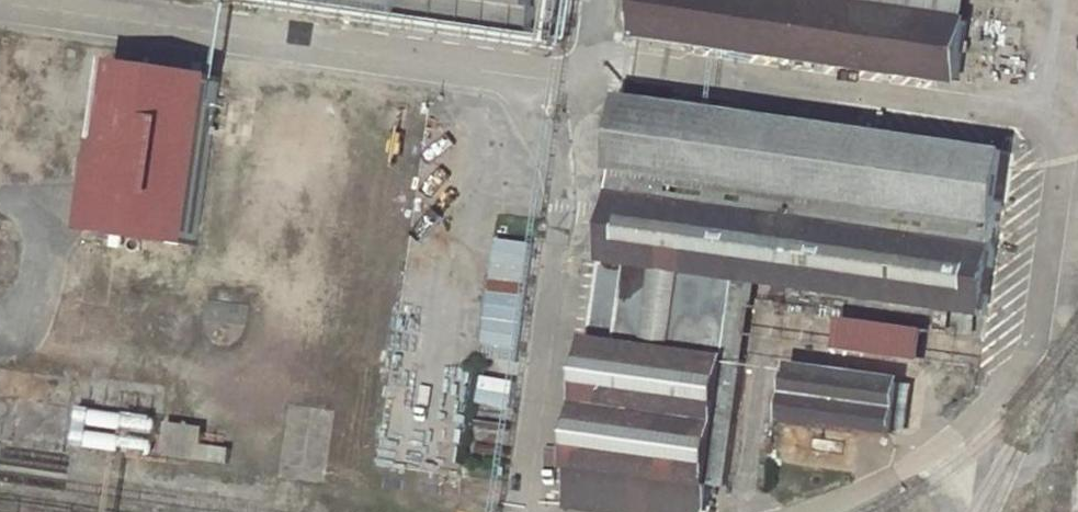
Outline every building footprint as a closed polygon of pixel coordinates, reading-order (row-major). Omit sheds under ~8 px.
[(450,18),(453,0),(328,0),(450,18)] [(450,18),(475,22),(477,0),(453,0),(450,18)] [(475,22),(499,25),(501,0),(477,0),(475,22)] [(525,0),(501,0),(499,25),(520,28),(525,0)] [(810,0),(641,0),(634,40),(956,86),(964,21),(810,0)] [(964,21),(966,0),(810,0),(964,21)] [(194,247),(216,77),(113,61),(89,233),(194,247)] [(758,281),(982,309),(1002,148),(627,97),(567,502),(648,511),(708,511),(711,488),(720,425),(740,427),(746,379),(726,377),(740,278),(758,281)] [(740,278),(726,377),(746,379),(758,281),(740,278)] [(841,315),(837,343),(920,351),(922,325),(841,315)] [(781,415),(894,431),(902,379),(790,364),(781,415)] [(167,418),(165,450),(213,456),(215,440),(202,438),(202,421),(167,418)] [(720,425),(711,488),(732,490),(740,427),(720,425)] [(213,456),(234,459),(235,443),(215,440),(213,456)] [(1070,511),(1077,511),(1077,452),(1070,511)]
